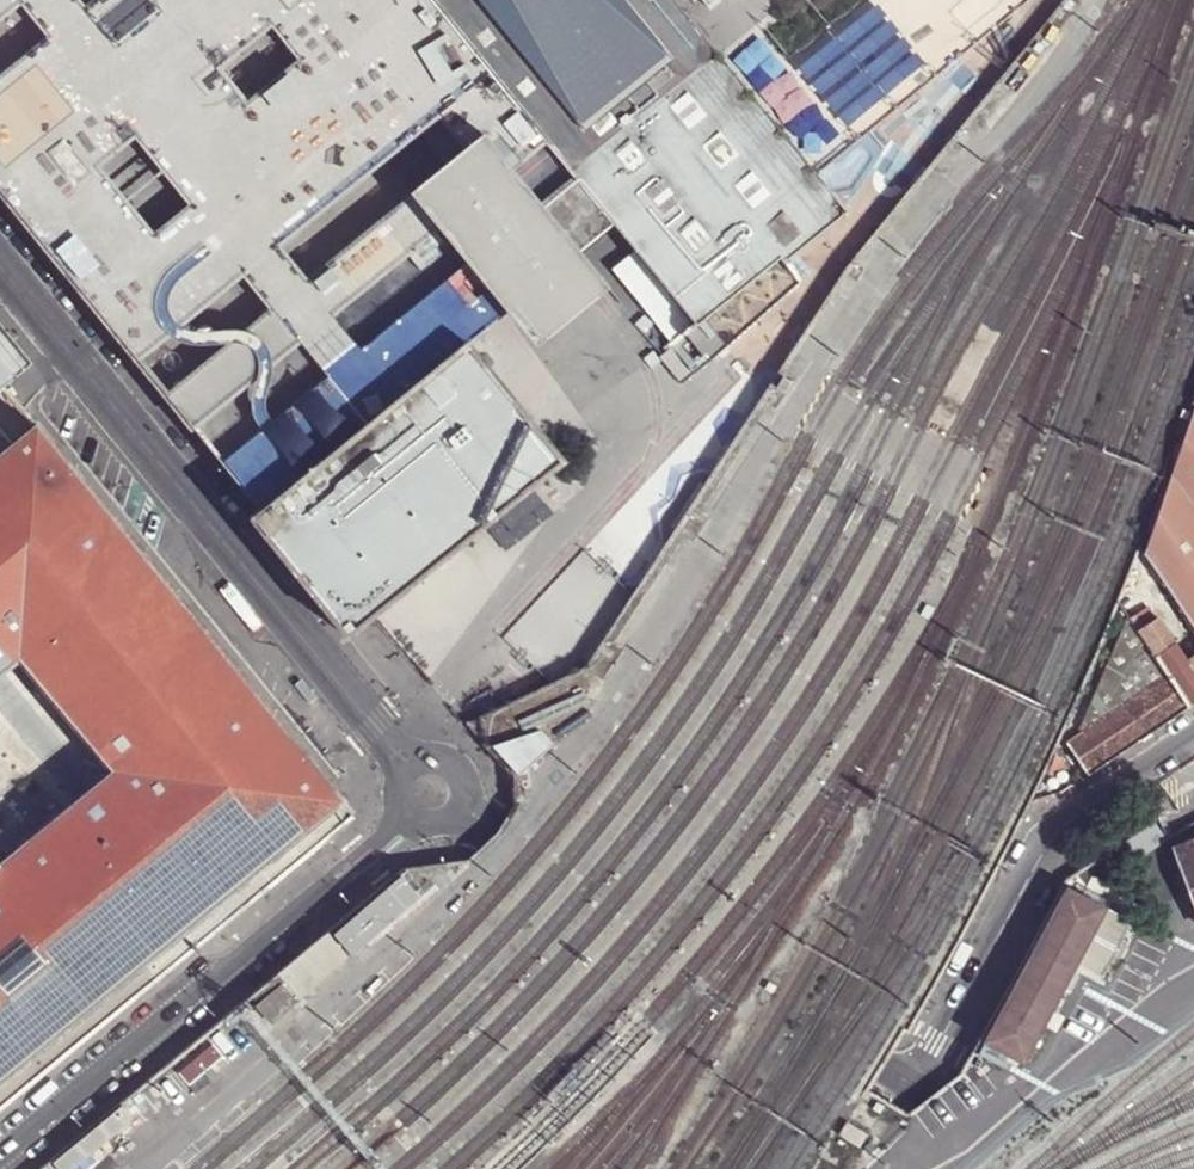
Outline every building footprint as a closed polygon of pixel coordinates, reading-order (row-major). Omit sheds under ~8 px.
[(230,471),(259,509),(466,343),(509,308),(565,264),(576,255),(582,250),(612,225),(430,0),(0,0),(0,192),(230,471)] [(677,0),(430,0),(612,225),(634,250),(670,294),(789,196),(692,78),(706,67),(722,54),(707,37),(677,0)] [(907,91),(970,40),(958,25),(953,29),(932,3),(936,0),(872,0),(848,20),(907,91)] [(789,196),(670,294),(696,325),(700,321),(782,254),(788,262),(850,211),(818,170),(722,54),(706,67),(692,78),(789,196)] [(634,250),(613,267),(675,342),(696,325),(670,294),(634,250)] [(696,325),(675,342),(670,346),(694,375),(717,356),(730,344),(805,282),(788,262),(782,254),(700,321),(696,325)] [(7,387),(34,365),(0,324),(0,393),(7,387)] [(250,517),(346,637),(374,614),(454,551),(562,463),(502,388),(466,343),(259,509),(250,517)] [(0,456),(0,678),(31,652),(127,765),(16,859),(0,840),(0,1082),(226,895),(235,907),(272,876),(278,883),(318,850),(303,832),(342,799),(208,634),(38,425),(7,387),(0,393),(0,426),(15,444),(0,456)] [(1170,481),(1144,556),(1143,559),(1156,578),(1171,599),(1193,632),(1193,411),(1170,481)] [(1171,599),(1156,578),(1144,600),(1152,612),(1171,599)] [(1140,619),(1145,628),(1156,620),(1156,619),(1152,612),(1140,619)] [(1188,708),(1138,632),(1125,614),(1114,643),(1126,659),(1129,664),(1103,683),(1096,686),(1088,705),(1090,708),(1091,708),(1099,719),(1097,720),(1099,723),(1067,746),(1087,778),(1109,762),(1165,724),(1188,708)] [(1193,704),(1193,675),(1173,645),(1164,651),(1161,647),(1171,641),(1156,620),(1145,628),(1138,632),(1188,708),(1193,704)] [(1100,677),(1103,683),(1129,664),(1126,659),(1100,677)] [(303,679),(296,685),(311,703),(318,698),(303,679)] [(1177,852),(1193,900),(1193,845),(1177,852)] [(1131,926),(1067,890),(1016,986),(984,1045),(1021,1065),(1077,965),(1103,979),(1131,926)] [(352,913),(329,932),(347,954),(371,934),(352,913)] [(329,932),(252,995),(259,1003),(255,1007),(268,1022),(290,1003),(277,988),(284,983),(296,998),(347,954),(329,932)] [(869,1136),(851,1123),(845,1134),(862,1146),(869,1136)]
